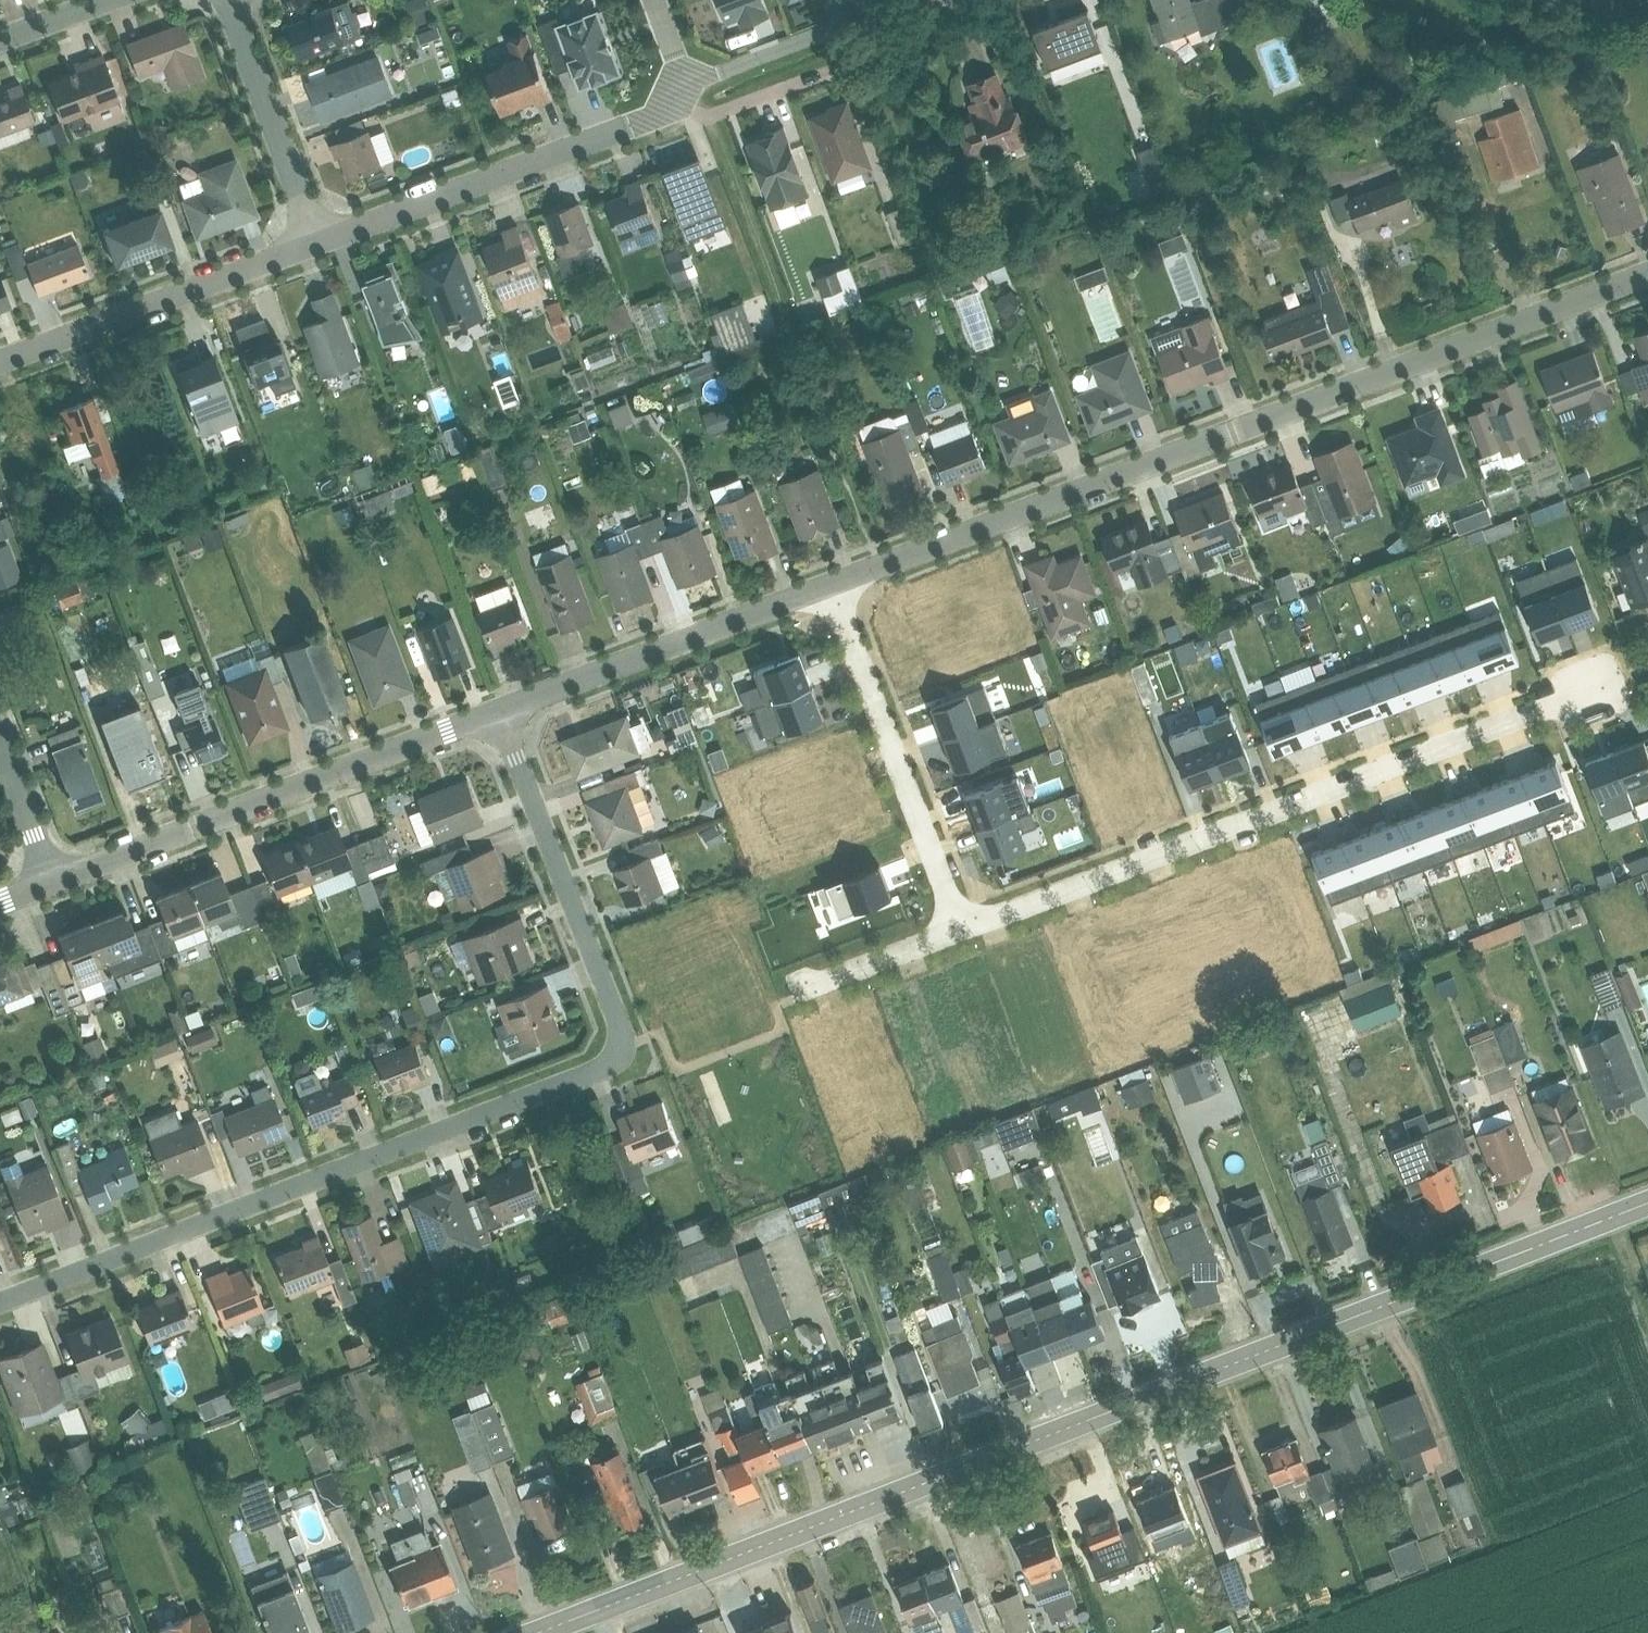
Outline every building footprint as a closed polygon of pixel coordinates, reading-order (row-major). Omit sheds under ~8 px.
[(778,40),(761,0),(721,0),(744,54),(778,40)] [(1229,24),(1220,0),(1202,0),(1193,3),(1191,0),(1150,0),(1166,46),(1229,24)] [(299,63),(345,45),(331,9),(285,27),(299,63)] [(1048,82),(1104,66),(1088,10),(1031,26),(1048,82)] [(579,91),(622,75),(598,12),(555,28),(579,91)] [(200,79),(184,29),(128,48),(139,79),(163,71),(169,89),(200,79)] [(502,119),(550,101),(526,41),(479,60),(502,119)] [(320,125),(392,97),(376,56),(304,84),(320,125)] [(70,132),(123,112),(105,66),(52,87),(70,132)] [(974,142),(1011,129),(993,76),(955,89),(974,142)] [(449,107),(461,102),(454,85),(442,89),(449,107)] [(1493,89),(1447,98),(1451,118),(1497,110),(1493,89)] [(35,128),(21,94),(0,102),(0,143),(35,128)] [(832,182),(869,169),(845,103),(808,116),(832,182)] [(1491,185),(1540,167),(1519,110),(1470,128),(1491,185)] [(772,211),(810,197),(784,123),(745,137),(772,211)] [(57,125),(35,133),(40,145),(61,137),(57,125)] [(351,192),(386,179),(368,133),(334,146),(351,192)] [(1647,225),(1619,153),(1575,171),(1604,243),(1647,225)] [(687,238),(723,225),(699,158),(663,170),(687,238)] [(196,241),(257,217),(234,160),(173,184),(196,241)] [(74,191),(89,185),(84,171),(69,177),(74,191)] [(1359,234),(1412,212),(1397,176),(1344,198),(1359,234)] [(621,253),(659,241),(639,182),(602,195),(621,253)] [(565,272),(599,259),(578,205),(544,218),(565,272)] [(899,209),(886,212),(893,246),(906,243),(899,209)] [(111,270),(172,249),(158,210),(98,230),(111,270)] [(27,301),(89,277),(71,230),(9,255),(27,301)] [(506,307),(541,294),(518,230),(482,244),(506,307)] [(1179,231),(1155,241),(1161,256),(1185,247),(1179,231)] [(443,333),(483,319),(457,246),(417,260),(443,333)] [(847,264),(815,275),(830,319),(863,308),(847,264)] [(1077,289),(1105,280),(1100,265),(1072,275),(1077,289)] [(385,349),(419,336),(394,273),(360,286),(385,349)] [(978,289),(952,297),(969,353),(995,345),(978,289)] [(322,382),(361,367),(332,293),(293,308),(322,382)] [(561,301),(546,304),(555,344),(570,340),(561,301)] [(602,317),(613,333),(631,320),(619,304),(602,317)] [(1274,364),(1334,342),(1320,305),(1261,328),(1274,364)] [(1169,395),(1228,376),(1209,318),(1178,328),(1186,350),(1157,359),(1169,395)] [(1647,403),(1647,333),(1635,338),(1644,364),(1632,369),(1645,405),(1647,403)] [(258,411),(296,404),(284,342),(246,349),(258,411)] [(590,367),(616,358),(611,343),(585,351),(590,367)] [(197,442),(241,425),(213,351),(169,368),(197,442)] [(1089,437),(1152,412),(1128,352),(1090,367),(1098,387),(1073,396),(1089,437)] [(1610,406),(1591,353),(1539,371),(1559,427),(1590,416),(1589,414),(1610,406)] [(575,389),(586,384),(578,364),(566,369),(575,389)] [(494,379),(503,403),(517,398),(509,374),(494,379)] [(1487,470),(1541,450),(1515,383),(1462,403),(1487,470)] [(453,421),(444,387),(429,391),(438,425),(453,421)] [(1008,466),(1072,441),(1052,389),(1029,398),(1033,407),(992,423),(1008,466)] [(84,485),(119,472),(91,397),(56,410),(84,485)] [(607,408),(616,428),(636,419),(627,399),(607,408)] [(701,412),(710,432),(735,421),(725,401),(701,412)] [(1442,487),(1466,478),(1441,409),(1415,419),(1417,427),(1387,438),(1406,491),(1439,479),(1442,487)] [(580,417),(566,428),(575,441),(589,430),(580,417)] [(948,489),(987,475),(966,419),(928,433),(948,489)] [(457,423),(442,426),(447,452),(462,449),(457,423)] [(886,509),(925,495),(902,431),(863,445),(886,509)] [(1336,519),(1377,504),(1355,441),(1314,456),(1336,519)] [(1283,518),(1306,509),(1289,466),(1247,482),(1261,520),(1281,513),(1283,518)] [(427,495),(443,488),(436,470),(420,477),(427,495)] [(801,545),(842,530),(818,470),(778,486),(801,545)] [(1584,472),(1567,479),(1573,492),(1589,486),(1584,472)] [(740,567),(780,551),(756,490),(716,505),(740,567)] [(1191,551),(1237,533),(1223,495),(1176,513),(1191,551)] [(1561,498),(1529,510),(1534,523),(1566,511),(1561,498)] [(1458,534),(1489,520),(1483,505),(1451,519),(1458,534)] [(1509,517),(1466,532),(1470,543),(1513,527),(1509,517)] [(1138,587),(1168,577),(1147,520),(1100,537),(1113,573),(1131,567),(1138,587)] [(679,591),(717,577),(699,526),(660,540),(679,591)] [(182,539),(187,554),(221,543),(216,527),(182,539)] [(595,549),(627,541),(624,531),(593,539),(595,549)] [(1647,605),(1647,542),(1612,556),(1633,611),(1647,605)] [(0,544),(0,587),(18,584),(11,543),(0,544)] [(617,614),(654,600),(633,545),(596,558),(617,614)] [(561,635),(594,623),(570,554),(537,566),(561,635)] [(1024,568),(1053,642),(1092,626),(1082,601),(1098,595),(1082,556),(1059,565),(1055,556),(1024,568)] [(1515,577),(1536,640),(1597,620),(1577,557),(1515,577)] [(1278,600),(1296,595),(1290,571),(1272,576),(1278,600)] [(78,586),(55,594),(59,609),(83,602),(78,586)] [(494,656),(532,641),(512,588),(473,603),(494,656)] [(436,680),(470,668),(453,619),(419,631),(436,680)] [(372,708),(416,691),(390,626),(347,643),(372,708)] [(1507,627),(1257,706),(1270,746),(1519,667),(1507,627)] [(65,648),(81,643),(77,628),(61,632),(65,648)] [(310,724),(348,709),(320,637),(282,652),(310,724)] [(1179,664),(1197,657),(1190,639),(1172,646),(1179,664)] [(1035,695),(1055,687),(1040,650),(1021,658),(1035,695)] [(753,688),(737,695),(744,713),(751,709),(809,687),(796,653),(747,673),(753,688)] [(248,746),(288,732),(265,667),(224,682),(248,746)] [(201,765),(225,756),(196,684),(173,693),(201,765)] [(986,685),(933,699),(951,768),(1005,753),(986,685)] [(821,720),(809,687),(751,709),(763,742),(821,720)] [(704,703),(690,707),(696,726),(710,722),(704,703)] [(665,711),(680,742),(695,735),(680,704),(665,711)] [(1043,704),(1034,707),(1047,746),(1055,743),(1043,704)] [(1251,767),(1231,713),(1199,725),(1219,779),(1251,767)] [(576,779),(641,753),(626,714),(561,741),(576,779)] [(126,795),(165,778),(142,725),(103,741),(126,795)] [(1199,725),(1164,738),(1184,792),(1219,779),(1199,725)] [(1585,760),(1609,829),(1637,819),(1631,803),(1647,797),(1647,738),(1585,760)] [(73,812),(102,802),(80,742),(51,753),(73,812)] [(720,750),(705,755),(712,773),(726,768),(720,750)] [(1560,762),(1310,842),(1330,904),(1337,901),(1344,922),(1366,915),(1366,913),(1431,893),(1422,864),(1549,824),(1553,836),(1580,828),(1560,762)] [(436,840),(484,822),(466,776),(418,794),(436,840)] [(604,848),(644,833),(626,785),(586,800),(604,848)] [(1082,843),(1071,795),(1040,802),(1051,850),(1082,843)] [(1025,811),(967,831),(980,869),(1029,853),(1022,833),(1031,830),(1025,811)] [(705,851),(725,841),(715,822),(695,832),(705,851)] [(313,882),(351,865),(334,824),(296,840),(313,882)] [(313,882),(296,840),(262,854),(280,896),(313,882)] [(464,913),(512,894),(493,847),(445,866),(464,913)] [(1647,866),(1647,852),(1624,861),(1629,873),(1647,866)] [(444,853),(423,859),(426,870),(447,864),(444,853)] [(629,906),(664,891),(649,855),(613,871),(629,906)] [(880,861),(803,887),(818,932),(896,907),(880,861)] [(1647,895),(1647,867),(1639,870),(1647,895)] [(1610,868),(1596,872),(1600,886),(1614,882),(1610,868)] [(202,921),(235,908),(219,869),(187,881),(202,921)] [(202,921),(187,881),(155,894),(171,933),(202,921)] [(112,976),(145,963),(122,907),(89,920),(109,969),(112,976)] [(480,985),(537,963),(518,916),(462,939),(480,985)] [(1518,917),(1470,936),(1476,951),(1524,932),(1518,917)] [(109,969),(89,920),(57,933),(77,981),(109,969)] [(32,987),(15,947),(0,953),(0,1000),(32,987)] [(1342,993),(1356,1031),(1405,1013),(1388,965),(1359,976),(1355,965),(1341,970),(1348,990),(1342,993)] [(517,1051),(564,1031),(544,984),(497,1004),(517,1051)] [(314,985),(292,994),(297,1006),(319,997),(314,985)] [(432,991),(418,995),(426,1022),(440,1018),(432,991)] [(198,1011),(183,1013),(185,1028),(200,1026),(198,1011)] [(1479,1073),(1525,1056),(1512,1020),(1465,1037),(1479,1073)] [(190,1054),(215,1044),(208,1025),(183,1034),(190,1054)] [(1606,1109),(1645,1094),(1621,1029),(1582,1044),(1606,1109)] [(95,1035),(81,1044),(90,1057),(104,1047),(95,1035)] [(389,1099),(432,1083),(417,1044),(375,1060),(389,1099)] [(1209,1055),(1172,1064),(1182,1101),(1219,1092),(1209,1055)] [(313,1130),(361,1111),(342,1062),(294,1082),(313,1130)] [(1482,1075),(1489,1094),(1511,1085),(1503,1066),(1482,1075)] [(1143,1068),(1118,1075),(1127,1106),(1152,1099),(1143,1068)] [(1559,1160),(1596,1145),(1571,1084),(1534,1099),(1559,1160)] [(237,1151),(286,1133),(270,1089),(220,1107),(237,1151)] [(1085,1090),(994,1119),(1002,1145),(1079,1120),(1083,1132),(1097,1127),(1085,1090)] [(634,1159),(678,1144),(664,1102),(620,1118),(634,1159)] [(1505,1109),(1477,1120),(1481,1129),(1509,1117),(1505,1109)] [(166,1182),(213,1165),(196,1116),(148,1134),(166,1182)] [(1291,1169),(1297,1195),(1337,1186),(1322,1117),(1304,1121),(1314,1164),(1291,1169)] [(1393,1145),(1422,1214),(1464,1196),(1448,1160),(1469,1151),(1454,1119),(1393,1145)] [(1496,1182),(1533,1168),(1515,1120),(1478,1133),(1496,1182)] [(991,1125),(972,1132),(989,1180),(1008,1174),(991,1125)] [(952,1169),(973,1162),(965,1137),(944,1144),(952,1169)] [(93,1207),(141,1189),(121,1138),(74,1156),(93,1207)] [(27,1237),(67,1222),(47,1167),(7,1181),(27,1237)] [(502,1225),(546,1208),(530,1169),(487,1186),(502,1225)] [(432,1266),(483,1247),(457,1179),(434,1188),(435,1192),(408,1202),(432,1266)] [(842,1182),(787,1203),(799,1232),(853,1211),(842,1182)] [(1300,1200),(1322,1255),(1353,1242),(1331,1187),(1300,1200)] [(1231,1220),(1253,1273),(1274,1265),(1264,1240),(1279,1234),(1268,1205),(1231,1220)] [(1194,1310),(1232,1296),(1198,1210),(1161,1224),(1194,1310)] [(360,1280),(393,1268),(374,1213),(341,1225),(360,1280)] [(665,1249),(685,1301),(745,1278),(726,1228),(709,1235),(703,1218),(674,1229),(680,1244),(665,1249)] [(285,1292),(331,1275),(317,1237),(271,1254),(285,1292)] [(761,1244),(737,1253),(767,1333),(791,1324),(761,1244)] [(1124,1310),(1161,1296),(1143,1248),(1106,1262),(1124,1310)] [(969,1290),(965,1267),(949,1270),(945,1252),(927,1256),(935,1297),(969,1290)] [(1101,1256),(1091,1259),(1106,1302),(1116,1299),(1101,1256)] [(222,1326),(264,1310),(247,1265),(205,1281),(222,1326)] [(1026,1364),(1106,1333),(1079,1266),(1000,1298),(1026,1364)] [(148,1342),(193,1326),(178,1287),(134,1304),(148,1342)] [(998,1361),(1012,1397),(1036,1387),(1026,1364),(1000,1298),(982,1305),(1004,1359),(998,1361)] [(546,1326),(568,1322),(564,1299),(542,1303),(546,1326)] [(83,1377),(128,1362),(112,1315),(68,1330),(83,1377)] [(925,1344),(947,1397),(980,1383),(969,1354),(974,1352),(964,1328),(925,1344)] [(65,1397),(43,1340),(0,1357),(0,1367),(18,1415),(65,1397)] [(380,1376),(364,1378),(360,1344),(345,1345),(348,1371),(347,1371),(352,1419),(364,1418),(366,1426),(385,1424),(383,1410),(384,1410),(380,1376)] [(921,1429),(943,1420),(915,1348),(893,1357),(921,1429)] [(781,1377),(782,1379),(757,1388),(760,1398),(839,1370),(834,1358),(781,1377)] [(874,1422),(902,1411),(881,1358),(854,1369),(874,1422)] [(874,1422),(854,1369),(793,1392),(814,1445),(874,1422)] [(604,1372),(574,1379),(585,1424),(615,1416),(604,1372)] [(301,1390),(297,1375),(258,1385),(262,1400),(301,1390)] [(1410,1480),(1448,1466),(1419,1387),(1380,1402),(1410,1480)] [(464,1399),(469,1411),(450,1418),(471,1472),(512,1456),(486,1390),(464,1399)] [(196,1403),(206,1429),(236,1418),(227,1392),(196,1403)] [(720,1392),(703,1393),(704,1418),(721,1417),(720,1392)] [(782,1457),(814,1445),(793,1392),(762,1404),(782,1457)] [(782,1457),(762,1404),(731,1417),(751,1470),(782,1457)] [(139,1408),(119,1422),(137,1447),(157,1432),(139,1408)] [(1346,1493),(1382,1478),(1356,1416),(1320,1431),(1346,1493)] [(760,1494),(751,1470),(731,1417),(710,1424),(739,1502),(760,1494)] [(313,1473),(329,1467),(314,1432),(298,1439),(313,1473)] [(1288,1515),(1320,1503),(1294,1437),(1262,1450),(1288,1515)] [(85,1442),(67,1448),(76,1471),(93,1465),(85,1442)] [(697,1500),(725,1488),(707,1445),(679,1456),(697,1500)] [(410,1449),(386,1459),(391,1472),(415,1463),(410,1449)] [(618,1535),(645,1524),(617,1451),(590,1461),(618,1535)] [(697,1500),(679,1456),(651,1468),(669,1511),(697,1500)] [(1226,1545),(1261,1532),(1235,1460),(1200,1473),(1226,1545)] [(410,1469),(392,1472),(398,1505),(416,1502),(410,1469)] [(329,1472),(314,1477),(325,1508),(340,1502),(329,1472)] [(539,1541),(575,1526),(552,1472),(516,1487),(539,1541)] [(1470,1510),(1477,1507),(1463,1476),(1444,1485),(1469,1538),(1481,1533),(1470,1510)] [(233,1488),(248,1531),(278,1520),(263,1478),(233,1488)] [(1155,1551),(1196,1537),(1177,1484),(1137,1498),(1155,1551)] [(476,1568),(517,1552),(493,1490),(452,1506),(476,1568)] [(1106,1582),(1135,1573),(1114,1511),(1085,1521),(1106,1582)] [(1044,1616),(1076,1604),(1051,1533),(1018,1544),(1044,1616)] [(1398,1574),(1425,1564),(1413,1535),(1387,1546),(1398,1574)] [(405,1606),(455,1586),(437,1543),(388,1563),(405,1606)] [(337,1632),(375,1618),(348,1547),(310,1561),(337,1632)] [(1230,1605),(1249,1599),(1234,1558),(1216,1564),(1230,1605)] [(949,1561),(921,1572),(943,1632),(975,1632),(949,1561)] [(1360,1577),(1364,1589),(1393,1580),(1389,1568),(1360,1577)] [(921,1572),(895,1581),(913,1632),(943,1632),(921,1572)] [(814,1579),(796,1586),(814,1632),(835,1632),(814,1579)] [(1304,1589),(1309,1607),(1331,1600),(1325,1583),(1304,1589)] [(268,1632),(310,1632),(293,1585),(255,1599),(268,1632)] [(897,1632),(881,1588),(838,1603),(848,1632),(896,1632),(897,1632)] [(1016,1593),(994,1602),(1006,1632),(1031,1632),(1016,1593)] [(202,1609),(153,1627),(155,1632),(211,1632),(202,1609)] [(790,1612),(762,1623),(767,1632),(798,1632),(790,1612)] [(1230,1621),(1213,1627),(1215,1632),(1234,1632),(1230,1621)] [(762,1623),(743,1631),(744,1632),(767,1632),(762,1623)]
